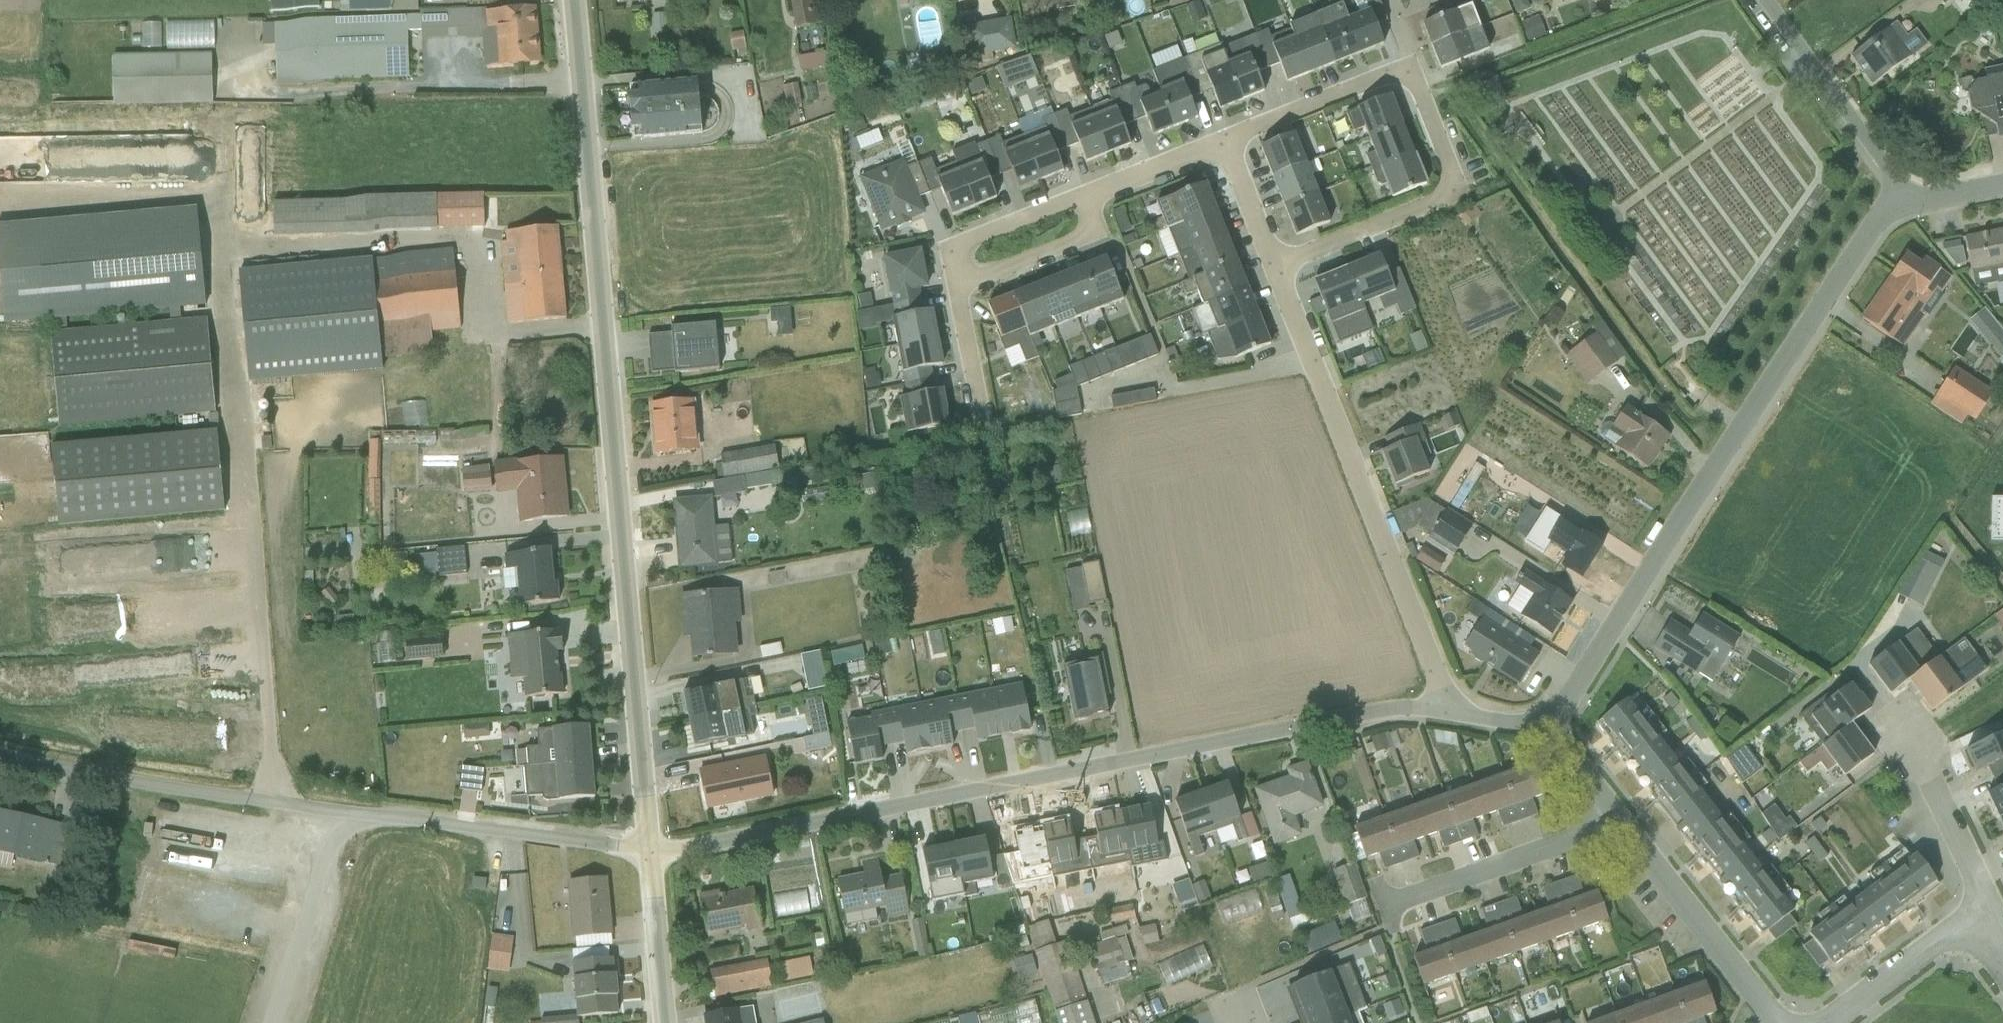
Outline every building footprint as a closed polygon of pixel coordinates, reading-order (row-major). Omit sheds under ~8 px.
[(780,24),(802,23),(800,0),(778,0),(780,24)] [(1426,28),(1435,52),(1489,31),(1480,8),(1426,28)] [(489,74),(546,70),(541,9),(484,13),(489,74)] [(1369,56),(1393,46),(1379,12),(1355,21),(1369,56)] [(417,20),(271,21),(272,83),(418,82),(417,20)] [(1369,56),(1355,21),(1330,32),(1344,66),(1369,56)] [(163,22),(163,49),(211,49),(211,22),(163,22)] [(998,22),(955,23),(957,59),(1000,57),(998,22)] [(1876,89),(1926,56),(1903,22),(1853,54),(1876,89)] [(117,23),(118,42),(146,41),(146,23),(117,23)] [(1442,73),(1497,52),(1489,31),(1435,52),(1442,73)] [(1321,76),(1344,66),(1330,32),(1306,42),(1321,76)] [(783,39),(784,71),(811,70),(810,39),(783,39)] [(1321,76),(1306,42),(1283,51),(1297,86),(1321,76)] [(101,52),(102,77),(173,76),(172,51),(101,52)] [(1006,123),(1033,112),(1011,56),(983,67),(1006,123)] [(1251,102),(1272,93),(1257,58),(1236,67),(1251,102)] [(1251,102),(1236,67),(1212,78),(1227,113),(1251,102)] [(2002,137),(2002,69),(1967,77),(1981,142),(2002,137)] [(639,139),(713,131),(707,81),(634,89),(639,139)] [(1184,129),(1206,121),(1193,86),(1171,94),(1184,129)] [(1184,129),(1171,94),(1146,103),(1158,138),(1184,129)] [(1377,146),(1408,133),(1395,100),(1363,113),(1377,146)] [(880,109),(828,123),(833,140),(842,137),(847,156),(848,156),(851,167),(881,159),(879,149),(872,151),(866,133),(885,127),(880,109)] [(1118,157),(1139,149),(1125,113),(1104,121),(1118,157)] [(1118,157),(1104,121),(1082,129),(1096,165),(1118,157)] [(1389,173),(1420,160),(1408,133),(1377,146),(1389,173)] [(1280,180),(1316,168),(1304,134),(1268,147),(1280,180)] [(1051,183),(1071,174),(1055,138),(1035,147),(1051,183)] [(1051,183),(1035,147),(1012,157),(1028,193),(1051,183)] [(1402,204),(1433,191),(1420,160),(1389,173),(1402,204)] [(884,235),(929,216),(906,163),(861,182),(884,235)] [(984,208),(1003,200),(988,165),(969,173),(984,208)] [(1280,180),(1290,209),(1326,196),(1316,168),(1280,180)] [(984,208),(969,173),(945,183),(960,218),(984,208)] [(1178,197),(1189,226),(1224,213),(1212,183),(1178,197)] [(1301,239),(1337,226),(1326,196),(1290,209),(1301,239)] [(273,203),(274,236),(482,231),(481,197),(273,203)] [(206,308),(196,209),(0,226),(0,268),(4,324),(206,308)] [(1201,255),(1235,241),(1224,213),(1189,226),(1201,255)] [(511,329),(575,323),(565,229),(501,236),(511,329)] [(2002,277),(2002,246),(2000,230),(1958,238),(1967,284),(2002,277)] [(1201,255),(1212,284),(1247,270),(1235,241),(1201,255)] [(371,341),(458,331),(450,252),(368,260),(367,250),(230,264),(238,337),(369,323),(371,341)] [(1856,319),(1900,348),(1945,279),(1901,250),(1856,319)] [(893,298),(931,293),(928,271),(926,254),(888,259),(893,298)] [(1106,312),(1132,302),(1115,258),(1089,269),(1106,312)] [(1369,304),(1402,291),(1389,258),(1356,270),(1369,304)] [(1106,312),(1089,269),(1065,278),(1083,321),(1106,312)] [(1223,310),(1257,296),(1247,270),(1212,284),(1223,310)] [(1369,304),(1356,270),(1321,284),(1334,318),(1369,304)] [(1063,329),(1083,321),(1065,278),(1046,286),(1063,329)] [(1063,329),(1046,286),(1024,294),(1041,338),(1063,329)] [(1010,350),(1041,338),(1024,294),(993,307),(1010,350)] [(1223,310),(1233,337),(1268,323),(1257,296),(1223,310)] [(1971,307),(1957,317),(1987,358),(2000,348),(1971,307)] [(1469,312),(1452,316),(1454,325),(1471,322),(1469,312)] [(895,323),(901,351),(945,343),(939,314),(895,323)] [(58,430),(208,413),(197,317),(47,334),(58,430)] [(1244,363),(1278,349),(1268,323),(1233,337),(1244,363)] [(654,379),(726,370),(721,326),(649,335),(654,379)] [(1554,352),(1577,382),(1612,355),(1589,326),(1554,352)] [(1060,384),(1144,359),(1138,339),(1052,364),(1056,377),(1036,383),(1047,419),(1069,413),(1060,384)] [(906,378),(950,370),(945,343),(901,351),(906,378)] [(1960,424),(1977,397),(1937,372),(1920,399),(1960,424)] [(1097,410),(1142,408),(1141,392),(1097,393),(1097,410)] [(914,437),(956,429),(950,394),(908,401),(914,437)] [(656,457),(704,453),(699,402),(651,407),(656,457)] [(1653,469),(1672,438),(1630,411),(1610,442),(1653,469)] [(472,453),(473,429),(426,427),(425,451),(472,453)] [(44,448),(53,530),(218,510),(209,429),(44,448)] [(404,433),(404,443),(420,443),(420,433),(404,433)] [(354,537),(367,538),(372,436),(359,435),(354,537)] [(1400,491),(1436,477),(1422,441),(1386,455),(1400,491)] [(520,524),(572,519),(566,458),(498,465),(501,494),(517,492),(520,524)] [(476,461),(450,465),(453,487),(478,483),(476,461)] [(864,471),(849,477),(854,492),(869,486),(864,471)] [(682,569),(722,565),(715,497),(675,501),(682,569)] [(1422,529),(1416,534),(1432,555),(1460,533),(1439,506),(1425,517),(1410,497),(1392,510),(1403,524),(1413,517),(1422,529)] [(1989,502),(1988,546),(2002,547),(2002,502),(1989,502)] [(1077,531),(1073,511),(1055,514),(1058,534),(1077,531)] [(1552,516),(1530,550),(1580,581),(1602,548),(1552,516)] [(1413,546),(1404,557),(1423,572),(1433,561),(1413,546)] [(527,606),(568,603),(564,549),(508,553),(509,570),(524,568),(527,606)] [(425,571),(461,569),(460,551),(424,553),(425,571)] [(1060,609),(1076,607),(1071,566),(1055,568),(1060,609)] [(1556,638),(1578,605),(1526,570),(1504,603),(1556,638)] [(690,664),(747,658),(740,590),(683,596),(690,664)] [(1657,649),(1718,683),(1744,638),(1683,604),(1657,649)] [(1464,651),(1524,687),(1544,653),(1484,618),(1464,651)] [(1898,680),(1932,657),(1911,628),(1857,663),(1879,692),(1898,680)] [(528,700),(570,695),(563,629),(509,634),(513,681),(526,680),(528,700)] [(440,656),(439,632),(397,633),(398,657),(440,656)] [(1920,712),(1981,672),(1957,640),(1932,657),(1898,680),(1920,712)] [(750,648),(751,659),(768,657),(767,646),(750,648)] [(1079,723),(1114,717),(1103,663),(1069,669),(1079,723)] [(1859,726),(1879,714),(1855,684),(1804,720),(1826,749),(1859,726)] [(693,720),(753,709),(748,685),(688,696),(693,720)] [(1009,741),(1037,735),(1027,686),(999,691),(1009,741)] [(1009,741),(999,691),(974,697),(984,746),(1009,741)] [(798,736),(792,736),(793,752),(819,750),(815,698),(795,700),(798,736)] [(1606,721),(1618,737),(1647,714),(1635,699),(1606,721)] [(934,753),(959,747),(949,702),(925,707),(934,753)] [(934,753),(925,707),(900,712),(910,758),(934,753)] [(698,748),(758,736),(753,709),(693,720),(698,748)] [(1618,737),(1630,753),(1659,730),(1647,714),(1618,737)] [(859,770),(889,764),(880,718),(850,724),(859,770)] [(528,768),(600,763),(598,726),(526,731),(528,768)] [(1883,760),(1859,726),(1826,749),(1853,782),(1883,760)] [(1630,753),(1642,769),(1672,746),(1659,730),(1630,753)] [(1372,733),(1358,739),(1363,751),(1377,745),(1372,733)] [(2002,775),(2002,740),(2001,735),(1964,753),(1975,774),(1986,770),(1991,780),(2002,775)] [(1642,769),(1655,784),(1684,762),(1672,746),(1642,769)] [(709,812),(779,796),(770,757),(700,774),(709,812)] [(449,762),(448,786),(470,788),(471,763),(449,762)] [(1655,784),(1667,800),(1696,778),(1684,762),(1655,784)] [(531,804),(603,799),(600,763),(528,768),(531,804)] [(1258,791),(1277,848),(1306,838),(1300,819),(1328,809),(1313,764),(1291,771),(1294,779),(1258,791)] [(1524,809),(1554,798),(1542,765),(1512,776),(1524,809)] [(1997,821),(2002,818),(2002,775),(1991,780),(1996,791),(1985,796),(1997,821)] [(1494,820),(1524,809),(1512,776),(1482,786),(1494,820)] [(1667,800),(1679,816),(1709,793),(1696,778),(1667,800)] [(1221,832),(1249,821),(1235,784),(1206,796),(1221,832)] [(1464,830),(1494,820),(1482,786),(1452,797),(1464,830)] [(1679,816),(1692,832),(1721,809),(1709,793),(1679,816)] [(1221,832),(1206,796),(1180,806),(1195,843),(1221,832)] [(1434,841),(1464,830),(1452,797),(1422,808),(1434,841)] [(1761,801),(1749,812),(1770,835),(1783,824),(1761,801)] [(1131,869),(1163,863),(1160,845),(1157,846),(1150,808),(1120,814),(1130,865),(1131,869)] [(1404,851),(1434,841),(1422,808),(1392,818),(1404,851)] [(1692,832),(1704,848),(1733,825),(1721,809),(1692,832)] [(67,867),(76,827),(0,810),(0,851),(67,867)] [(1096,839),(1085,841),(1091,872),(1130,865),(1120,814),(1092,820),(1096,839)] [(1374,862),(1404,851),(1392,818),(1362,829),(1374,862)] [(1085,841),(1073,843),(1069,824),(1042,829),(1052,880),(1091,872),(1085,841)] [(1704,848),(1716,863),(1746,841),(1733,825),(1704,848)] [(1767,836),(1759,825),(1749,834),(1757,844),(1767,836)] [(1013,888),(1052,880),(1042,829),(1014,835),(1018,855),(1002,857),(1013,888)] [(974,886),(992,882),(984,841),(953,847),(963,897),(964,900),(976,898),(974,886)] [(1716,863),(1729,879),(1758,856),(1746,841),(1716,863)] [(1907,912),(1946,882),(1918,846),(1879,876),(1907,912)] [(953,847),(922,853),(932,903),(963,897),(953,847)] [(1729,879),(1741,895),(1770,872),(1758,856),(1729,879)] [(1322,867),(1331,901),(1352,895),(1342,861),(1322,867)] [(1239,880),(1253,875),(1249,865),(1235,870),(1239,880)] [(849,929),(910,917),(901,871),(840,883),(849,929)] [(1741,895),(1753,911),(1782,888),(1770,872),(1741,895)] [(1907,912),(1879,876),(1845,901),(1873,937),(1907,912)] [(1260,927),(1304,924),(1301,896),(1283,897),(1281,877),(1256,879),(1260,927)] [(575,938),(618,934),(612,878),(569,882),(575,938)] [(761,894),(765,917),(812,909),(808,886),(761,894)] [(1753,911),(1766,926),(1795,904),(1782,888),(1753,911)] [(709,938),(765,929),(758,890),(702,899),(709,938)] [(1584,932),(1615,921),(1604,893),(1573,904),(1584,932)] [(1476,918),(1506,910),(1503,897),(1473,905),(1476,918)] [(1834,967),(1873,937),(1845,901),(1807,931),(1834,967)] [(1553,944),(1584,932),(1573,904),(1543,916),(1553,944)] [(1766,926),(1778,942),(1807,920),(1795,904),(1766,926)] [(1522,955),(1553,944),(1543,916),(1512,927),(1522,955)] [(902,939),(913,937),(909,918),(899,920),(902,939)] [(1491,967),(1522,955),(1512,927),(1481,939),(1491,967)] [(1091,985),(1116,979),(1104,929),(1079,935),(1091,985)] [(490,976),(508,976),(509,935),(492,934),(490,976)] [(1461,978),(1491,967),(1481,939),(1450,950),(1461,978)] [(1142,965),(1151,987),(1198,968),(1190,946),(1142,965)] [(1430,990),(1461,978),(1450,950),(1419,962),(1430,990)] [(1008,978),(1023,970),(1015,955),(1000,962),(1008,978)] [(579,1019),(625,1016),(621,958),(575,961),(579,1019)] [(709,972),(714,998),(767,989),(762,962),(709,972)] [(1294,1014),(1356,989),(1347,967),(1285,991),(1294,1014)] [(1724,1017),(1712,985),(1683,996),(1693,1022),(1706,1022),(1724,1017)] [(1365,1011),(1356,989),(1294,1014),(1297,1022),(1334,1022),(1357,1014),(1365,1011)] [(1683,996),(1653,1006),(1659,1022),(1693,1022),(1683,996)] [(1046,1009),(1050,1022),(1078,1022),(1072,1002),(1046,1009)] [(1653,1006),(1624,1017),(1626,1022),(1659,1022),(1653,1006)] [(1019,1007),(950,1011),(951,1022),(1020,1022),(1019,1007)] [(757,1008),(705,1018),(706,1022),(760,1022),(757,1008)] [(530,1022),(565,1022),(564,1013),(530,1015),(530,1022)] [(1357,1014),(1334,1022),(1360,1022),(1357,1014)]
